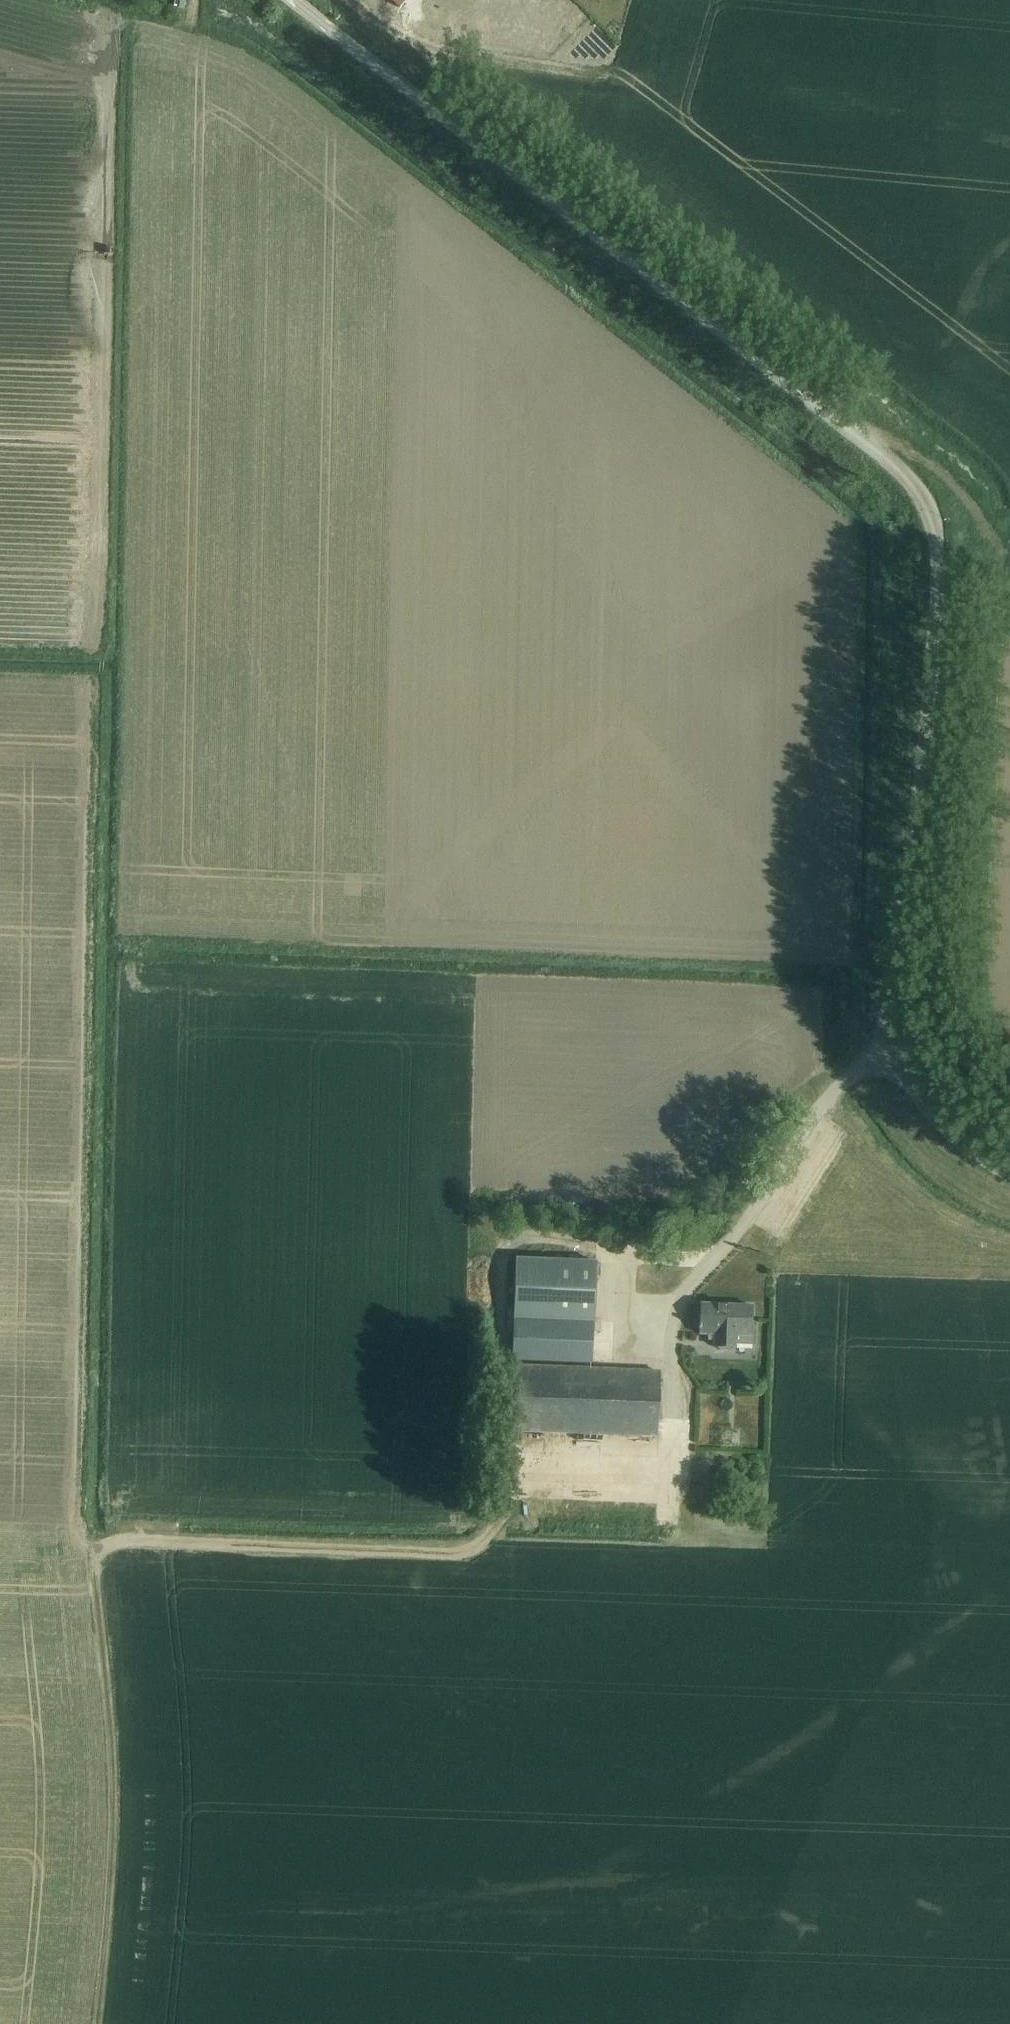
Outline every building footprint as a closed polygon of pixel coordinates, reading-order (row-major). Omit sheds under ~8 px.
[(400,8),(408,0),(392,0),(400,8)] [(593,1322),(595,1262),(515,1259),(513,1320),(593,1322)] [(755,1323),(751,1323),(751,1307),(701,1305),(700,1334),(709,1335),(709,1340),(715,1341),(714,1347),(735,1348),(735,1344),(754,1344),(755,1323)] [(592,1354),(593,1322),(513,1320),(511,1361),(592,1364),(592,1354)] [(657,1437),(659,1372),(515,1367),(512,1431),(657,1437)]
